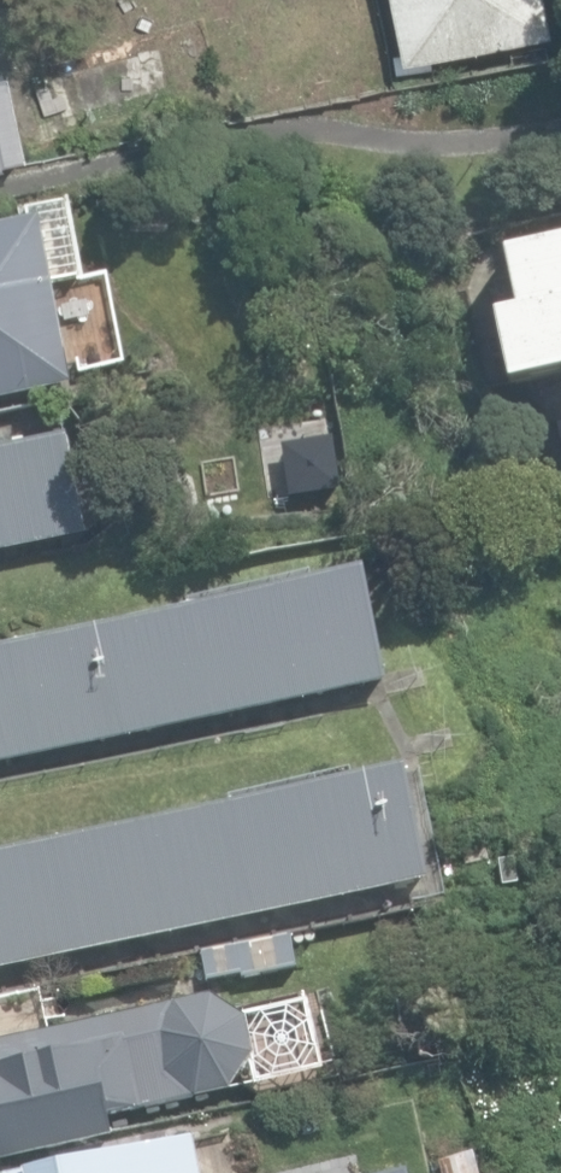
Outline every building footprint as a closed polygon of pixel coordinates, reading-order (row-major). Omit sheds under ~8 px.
[(546,0),(389,0),(400,60),(552,31),(546,0)] [(5,161),(4,158),(26,153),(7,67),(0,69),(0,162),(5,161)] [(70,384),(61,344),(76,341),(69,312),(61,314),(55,286),(81,281),(67,205),(25,213),(26,224),(0,229),(0,398),(70,384)] [(496,246),(509,305),(483,310),(502,401),(547,392),(560,455),(560,232),(496,246)] [(85,534),(66,434),(0,447),(0,550),(85,534)] [(386,681),(362,567),(0,643),(0,762),(386,681)] [(426,878),(402,765),(0,848),(0,966),(426,878)] [(290,934),(202,953),(208,981),(242,974),(243,980),(298,968),(290,934)] [(111,1134),(110,1115),(230,1088),(235,1084),(258,1096),(341,1077),(329,1038),(316,1040),(302,989),(235,1006),(236,1010),(209,994),(0,1040),(0,1159),(111,1134)] [(191,1136),(18,1172),(199,1172),(191,1136)] [(439,1172),(476,1172),(470,1153),(436,1161),(439,1172)]
